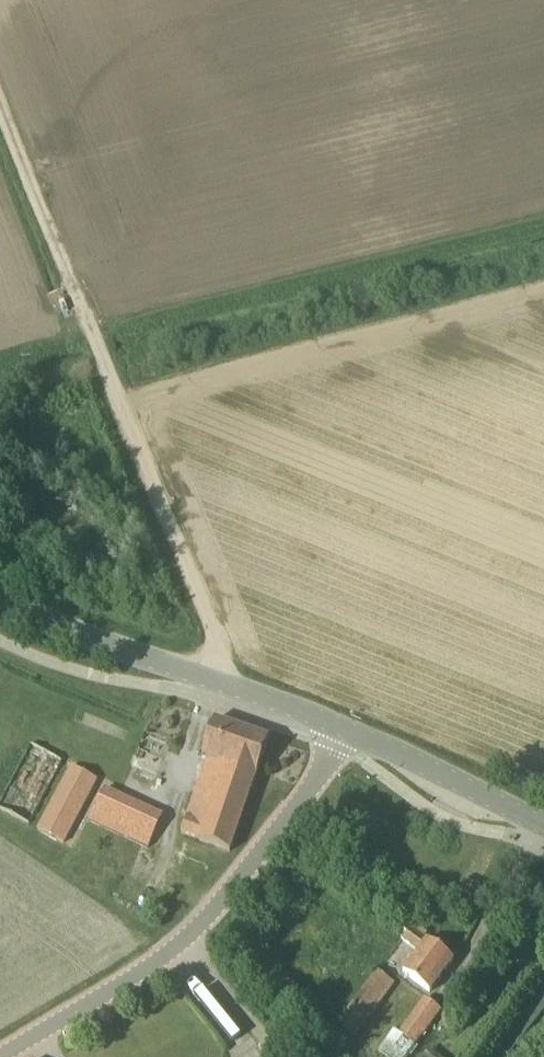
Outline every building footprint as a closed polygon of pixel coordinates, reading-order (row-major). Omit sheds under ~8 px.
[(230,851),(269,738),(215,719),(203,756),(208,758),(181,834),(230,851)] [(52,780),(62,761),(31,744),(0,802),(0,808),(29,824),(52,780)] [(73,848),(106,784),(72,766),(39,830),(73,848)] [(110,825),(154,840),(163,814),(119,799),(110,825)] [(476,898),(480,888),(463,880),(458,890),(476,898)] [(432,989),(446,970),(454,959),(427,940),(427,941),(409,928),(402,938),(418,951),(403,972),(430,992),(432,989)] [(352,1032),(390,981),(377,972),(339,1023),(352,1032)] [(391,1033),(379,1050),(388,1056),(407,1056),(413,1048),(441,1010),(425,998),(399,1033),(394,1029),(391,1033)] [(431,1047),(422,1056),(442,1056),(431,1047)]
